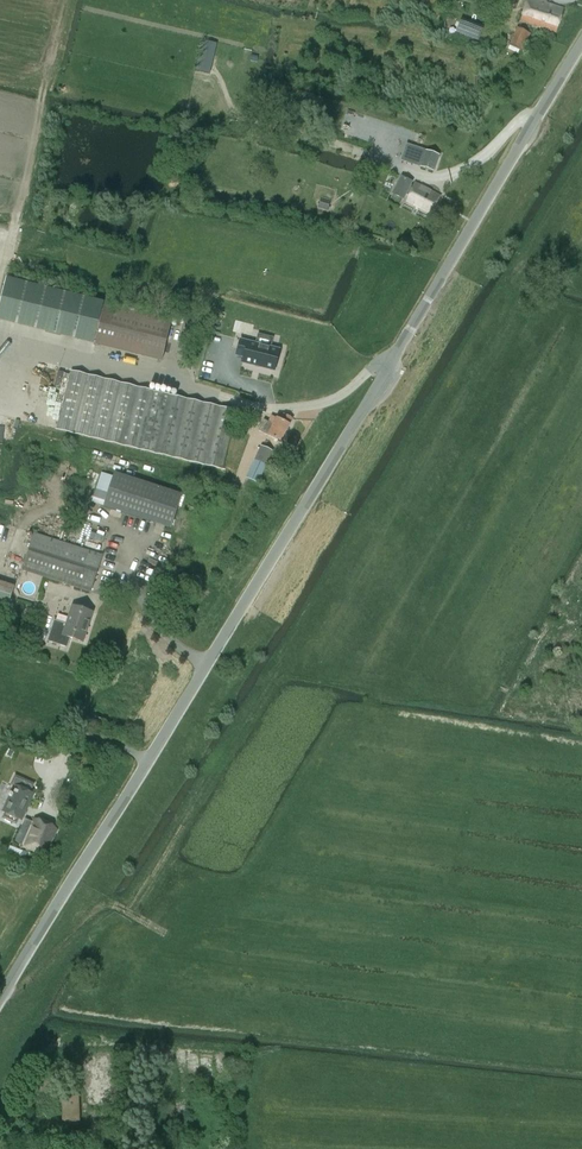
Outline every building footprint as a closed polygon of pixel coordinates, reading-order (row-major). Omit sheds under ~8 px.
[(564,9),(546,3),(547,2),(541,0),(528,0),(520,22),(556,33),(564,9)] [(461,20),(456,32),(479,41),(483,29),(461,20)] [(530,34),(517,28),(510,46),(523,51),(530,34)] [(198,62),(196,71),(210,74),(212,66),(198,62)] [(439,155),(427,151),(415,147),(410,162),(433,171),(439,155)] [(432,213),(441,196),(415,183),(407,201),(432,213)] [(321,199),(319,208),(328,210),(330,201),(321,199)] [(176,311),(108,292),(95,339),(163,358),(176,311)] [(278,362),(284,341),(247,331),(243,347),(250,349),(249,354),(278,362)] [(222,469),(236,411),(72,367),(58,424),(222,469)] [(281,443),(293,419),(284,414),(281,420),(277,418),(273,425),(264,420),(258,431),(268,436),(281,443)] [(257,484),(272,452),(261,447),(247,479),(257,484)] [(185,488),(117,467),(106,501),(174,523),(185,488)] [(93,590),(105,553),(38,530),(25,566),(93,590)] [(11,607),(18,584),(0,578),(0,603),(11,607)] [(58,617),(51,638),(71,644),(74,634),(86,638),(96,609),(76,603),(70,621),(58,617)] [(18,648),(25,645),(21,637),(15,640),(18,648)] [(100,718),(98,724),(106,727),(108,721),(100,718)] [(21,820),(33,794),(16,786),(12,794),(11,793),(9,797),(11,797),(4,812),(21,820)] [(47,855),(57,831),(34,820),(23,845),(47,855)] [(79,1096),(60,1097),(60,1101),(62,1101),(63,1122),(80,1121),(79,1096)]
